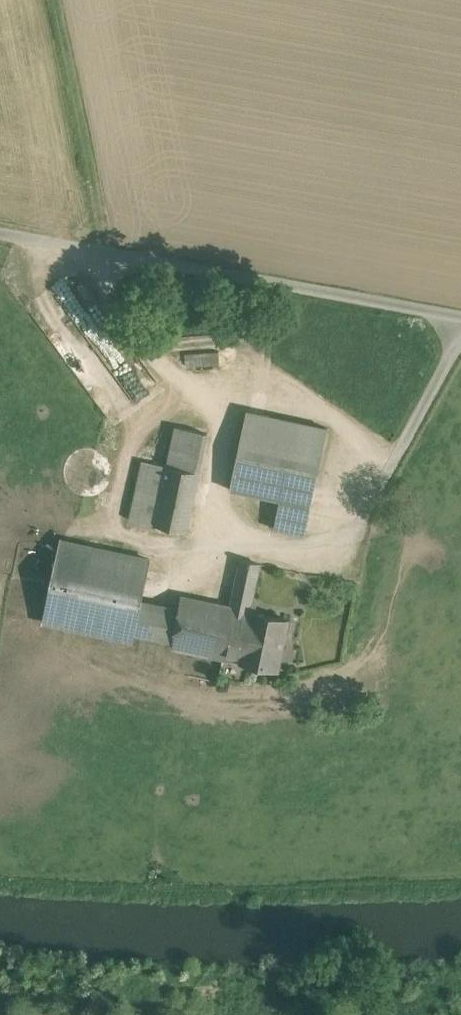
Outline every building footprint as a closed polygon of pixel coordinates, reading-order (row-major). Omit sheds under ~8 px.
[(223,334),(179,336),(186,353),(186,365),(220,363),(219,351),(223,334)] [(271,416),(248,411),(238,453),(262,458),(271,416)] [(328,428),(271,416),(262,458),(319,470),(328,428)] [(167,465),(143,460),(130,518),(188,531),(200,472),(199,472),(208,433),(176,426),(167,465)] [(116,483),(118,474),(116,464),(110,457),(103,452),(93,450),(84,452),(77,457),(71,465),(70,474),(72,483),(77,491),(85,496),(94,498),(103,496),(111,491),(116,483)] [(262,458),(238,453),(231,488),(280,499),(274,527),(305,534),(319,470),(262,458)] [(150,558),(62,539),(44,621),(132,640),(134,631),(174,639),(179,608),(141,600),(150,558)] [(232,605),(182,594),(174,639),(173,647),(242,661),(253,610),(249,609),(260,563),(242,559),(232,605)] [(288,618),(253,610),(242,661),(277,669),(288,618)]
